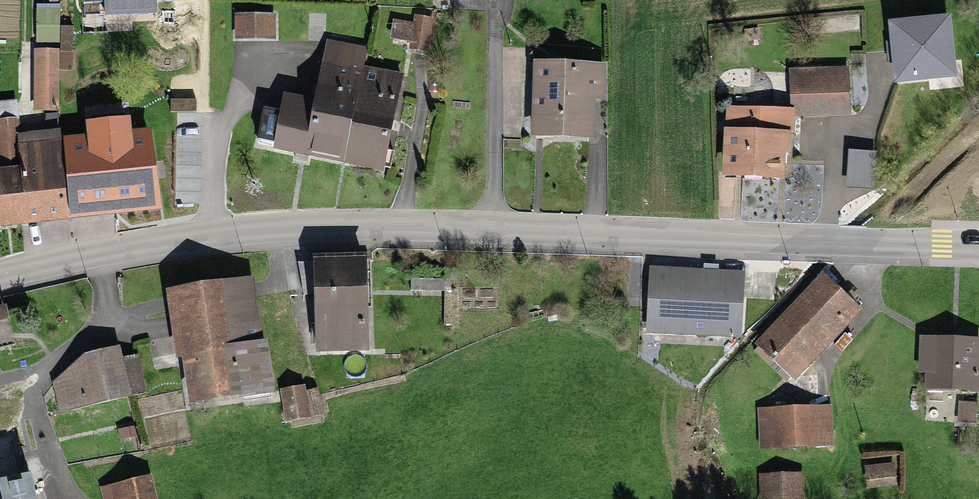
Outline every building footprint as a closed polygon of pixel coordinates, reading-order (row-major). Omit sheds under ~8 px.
[(105,13),(158,11),(157,0),(105,0),(105,13)] [(950,13),(887,20),(894,83),(956,76),(950,13)] [(275,15),(236,15),(236,37),(275,37),(275,15)] [(409,17),(407,50),(427,51),(429,18),(409,17)] [(280,149),(377,172),(400,78),(364,69),(366,60),(327,51),(315,103),(292,97),(280,149)] [(530,77),(527,137),(590,140),(592,96),(600,96),(601,71),(574,70),(574,79),(530,77)] [(846,75),(789,72),(787,113),(844,116),(846,75)] [(723,112),(722,178),(786,179),(787,113),(723,112)] [(157,213),(149,123),(103,127),(104,140),(56,144),(55,134),(15,137),(14,123),(0,125),(0,226),(157,213)] [(318,265),(314,350),(362,352),(366,266),(318,265)] [(752,342),(791,382),(858,316),(819,276),(752,342)] [(647,277),(647,332),(737,333),(738,278),(647,277)] [(263,394),(250,280),(172,289),(186,404),(263,394)] [(978,343),(918,343),(918,384),(978,384),(978,343)] [(121,363),(117,348),(88,357),(62,380),(54,382),(64,416),(76,413),(89,460),(144,445),(131,396),(140,393),(130,360),(121,363)] [(300,390),(282,394),(289,425),(321,418),(315,393),(301,396),(300,390)] [(974,393),(930,393),(931,423),(975,423),(974,393)] [(0,400),(0,498),(33,498),(27,471),(39,468),(26,407),(6,411),(3,400),(0,400)] [(761,411),(761,445),(832,445),(832,411),(761,411)] [(866,467),(868,488),(897,487),(896,466),(866,467)] [(101,491),(103,498),(158,498),(151,475),(101,491)] [(760,498),(802,498),(801,477),(760,478),(760,498)]
